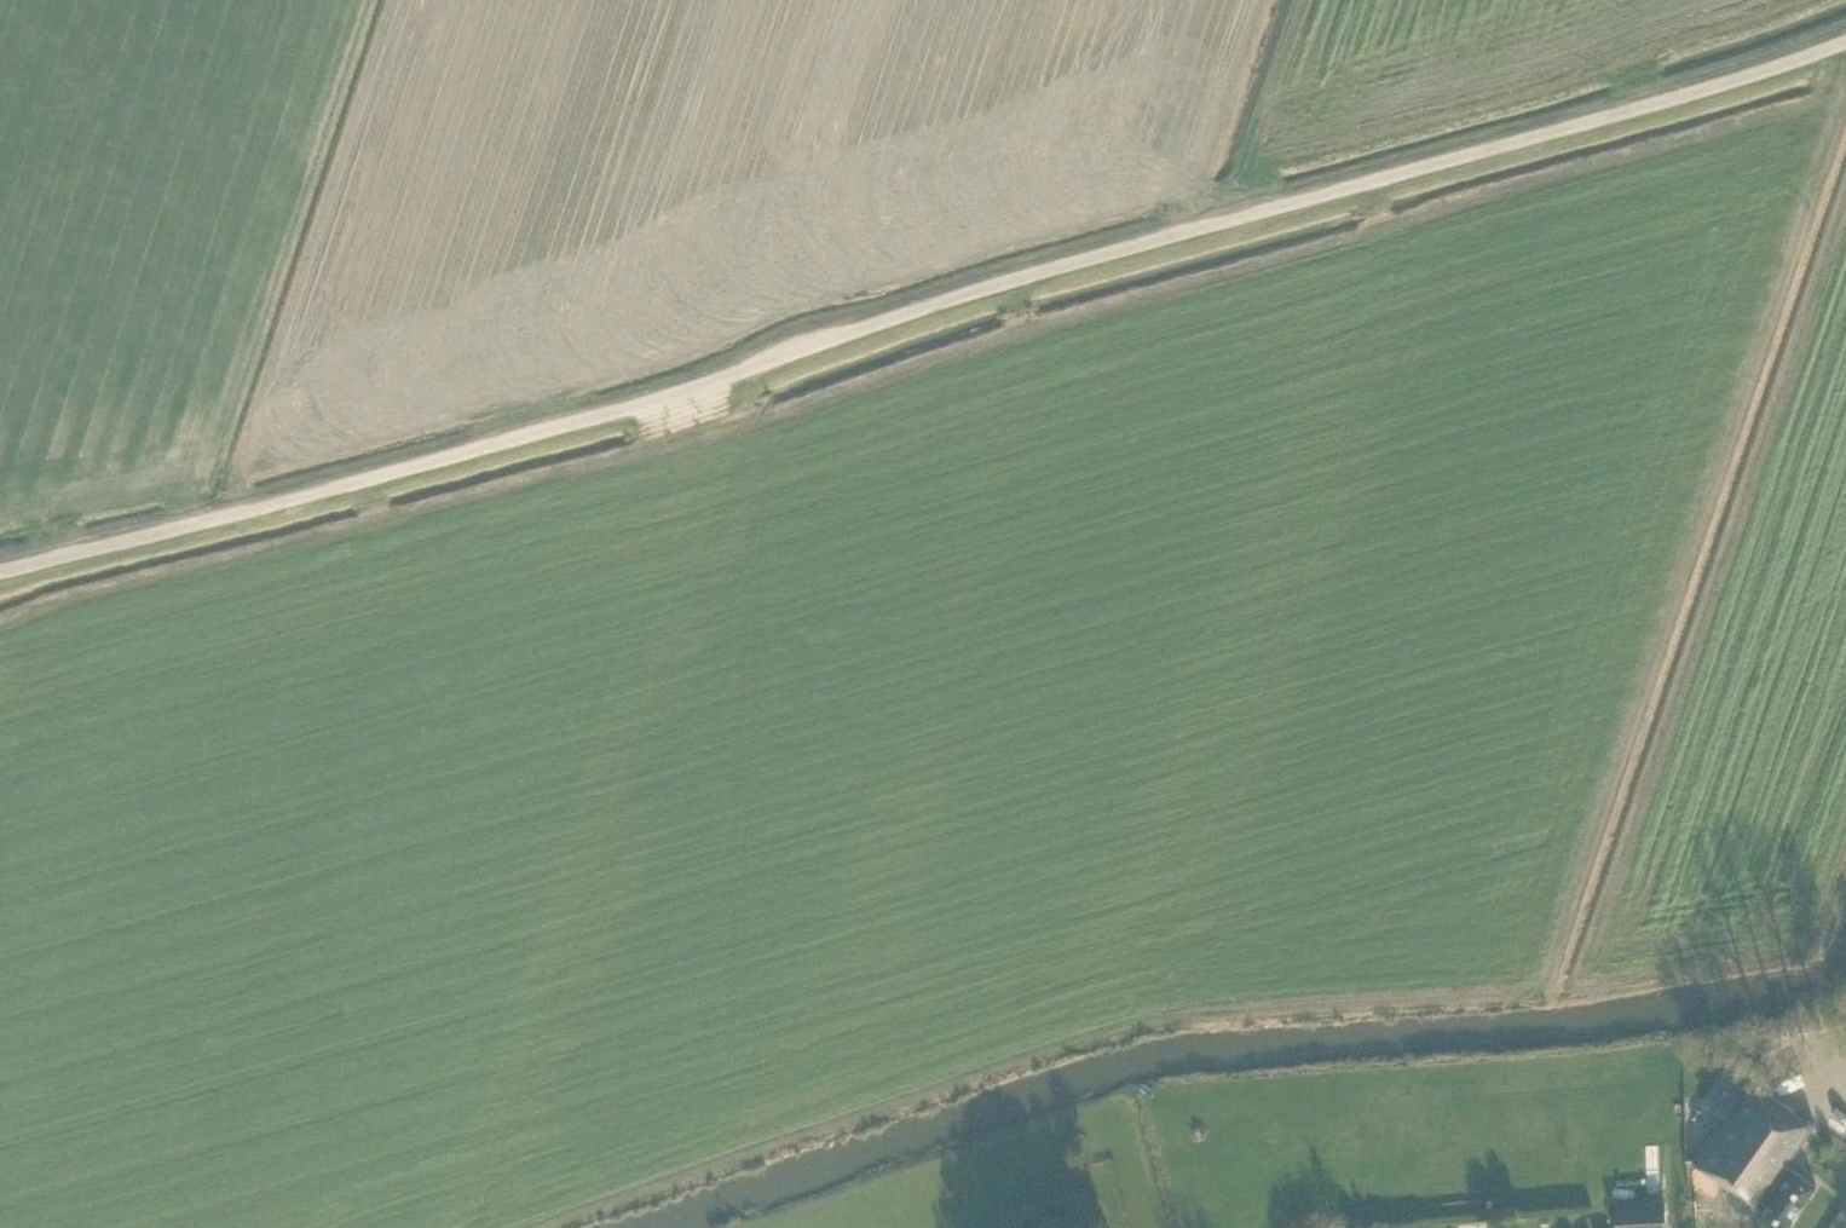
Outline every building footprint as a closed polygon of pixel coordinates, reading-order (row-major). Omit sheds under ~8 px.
[(1816,1183),(1785,1162),(1814,1121),(1750,1077),(1692,1160),(1743,1195),(1743,1201),(1750,1205),(1755,1203),(1760,1206),(1757,1210),(1777,1226),(1781,1227),(1784,1227),(1816,1183)] [(1616,1198),(1617,1227),(1666,1227),(1664,1196),(1616,1198)]
